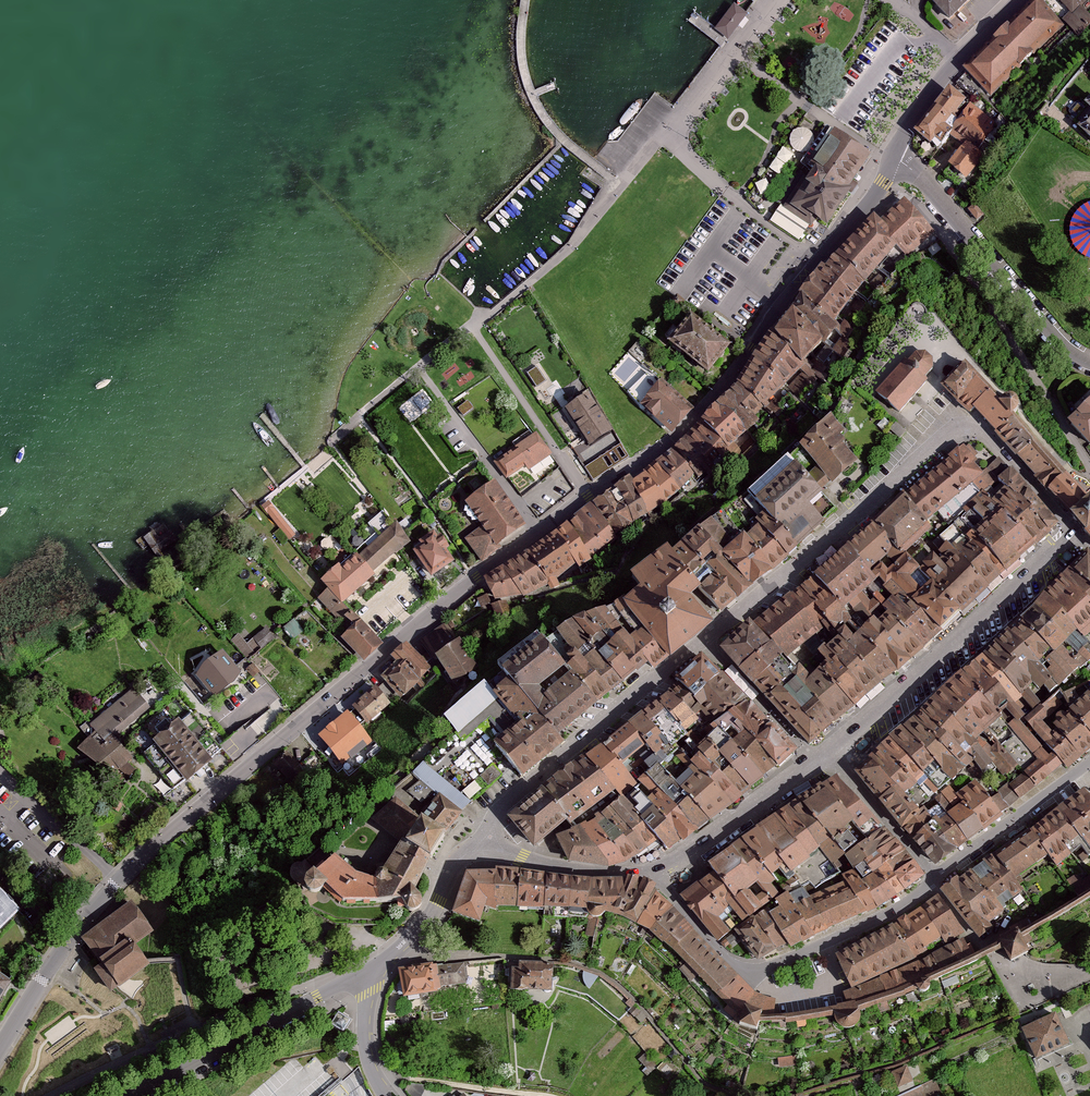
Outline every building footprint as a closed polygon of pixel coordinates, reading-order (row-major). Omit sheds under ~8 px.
[(948,19),(968,0),(930,0),(948,19)] [(964,69),(991,97),(1064,26),(1038,0),(1034,0),(964,69)] [(1073,14),(1087,0),(1058,0),(1073,14)] [(747,16),(734,7),(717,30),(730,40),(747,16)] [(967,103),(949,89),(915,131),(933,145),(967,103)] [(995,125),(971,108),(950,136),(963,146),(965,143),(976,151),(995,125)] [(1081,129),(1089,136),(1089,119),(1081,129)] [(870,157),(836,136),(793,207),(826,228),(870,157)] [(976,151),(965,143),(963,146),(947,168),(967,181),(984,157),(976,151)] [(904,199),(880,223),(888,230),(891,241),(896,247),(909,260),(937,233),(904,199)] [(973,206),(966,213),(974,222),(981,216),(973,206)] [(872,215),(836,256),(865,281),(896,247),(891,241),(888,230),(880,223),(872,215)] [(856,294),(865,281),(836,256),(824,269),(856,294)] [(821,266),(800,292),(803,295),(835,320),(856,294),(824,269),(821,266)] [(803,295),(792,310),(825,338),(829,340),(841,325),(835,320),(803,295)] [(825,338),(792,310),(775,335),(803,364),(825,338)] [(671,345),(711,375),(732,346),(693,316),(671,345)] [(771,331),(754,357),(785,385),(805,366),(803,364),(775,335),(771,331)] [(925,352),(915,353),(908,361),(905,359),(875,392),(899,413),(927,381),(925,378),(933,369),(933,360),(925,352)] [(785,385),(754,357),(737,384),(738,384),(763,407),(785,385)] [(537,365),(528,371),(537,385),(546,379),(537,365)] [(966,366),(943,388),(957,402),(979,380),(966,366)] [(979,380),(957,402),(968,413),(972,410),(990,392),(979,380)] [(690,412),(659,384),(640,406),(671,433),(690,412)] [(738,384),(718,404),(747,431),(749,432),(760,422),(754,417),(763,407),(738,384)] [(990,392),(972,410),(995,434),(1014,416),(1000,401),(990,392)] [(629,456),(588,394),(552,418),(593,480),(629,456)] [(1000,401),(1014,416),(1019,411),(1020,405),(1016,399),(1013,397),(1006,397),(1000,401)] [(718,404),(701,421),(730,450),(747,431),(718,404)] [(1089,449),(1089,405),(1068,424),(1089,449)] [(819,473),(811,481),(822,492),(830,484),(833,487),(859,462),(842,444),(845,442),(839,436),(844,430),(830,413),(796,445),(819,473)] [(1014,416),(995,434),(1006,446),(1026,429),(1014,416)] [(701,421),(683,440),(708,465),(718,454),(728,463),(735,455),(730,450),(701,421)] [(1026,429),(1006,446),(1016,458),(1017,457),(1037,441),(1026,429)] [(551,457),(533,433),(494,462),(505,477),(521,466),(527,475),(551,457)] [(683,440),(671,451),(695,475),(700,480),(706,474),(709,477),(714,471),(708,465),(683,440)] [(1037,441),(1017,457),(1036,478),(1054,461),(1037,441)] [(962,445),(948,458),(972,485),(976,483),(984,475),(982,473),(974,465),(978,461),(962,445)] [(671,451),(657,464),(681,489),(695,475),(671,451)] [(986,494),(1011,471),(999,457),(982,473),(984,475),(976,483),(983,491),(986,494)] [(948,458),(904,496),(928,523),(972,485),(948,458)] [(1036,478),(1034,479),(1047,494),(1048,493),(1067,476),(1054,461),(1036,478)] [(666,503),(681,489),(657,464),(656,463),(643,472),(628,482),(649,513),(666,503)] [(765,513),(797,548),(825,523),(810,507),(823,495),(796,466),(756,503),(765,513)] [(1001,510),(1025,488),(1011,471),(986,494),(1001,510)] [(297,483),(304,493),(317,484),(309,474),(297,483)] [(1067,476),(1048,493),(1068,515),(1070,517),(1089,501),(1087,499),(1067,476)] [(520,526),(489,482),(460,503),(476,525),(457,538),(472,559),(520,526)] [(611,494),(613,496),(633,525),(644,516),(649,513),(628,482),(611,494)] [(1001,510),(1034,547),(1059,525),(1025,488),(1001,510)] [(983,523),(1018,561),(1034,547),(1001,510),(986,494),(983,491),(967,505),(983,523)] [(613,496),(611,494),(610,492),(593,504),(617,535),(633,525),(613,496)] [(904,496),(873,525),(903,558),(905,556),(934,529),(928,523),(904,496)] [(1070,517),(1077,525),(1079,527),(1086,536),(1089,533),(1089,500),(1089,501),(1070,517)] [(261,507),(289,545),(296,540),(268,502),(261,507)] [(590,505),(566,524),(592,558),(616,540),(590,505)] [(754,523),(758,527),(787,557),(797,548),(765,513),(754,523)] [(341,561),(318,582),(326,591),(319,598),(335,616),(340,612),(350,625),(354,622),(362,615),(349,599),(413,541),(396,521),(346,566),(341,561)] [(983,523),(971,534),(1006,573),(1019,562),(1018,561),(983,523)] [(566,524),(526,553),(549,585),(553,590),(559,586),(555,581),(576,566),(579,571),(594,560),(592,558),(566,524)] [(873,525),(847,548),(877,581),(885,574),(903,558),(873,525)] [(991,591),(1003,579),(1002,577),(963,536),(954,526),(941,538),(948,545),(991,591)] [(752,532),(780,564),(787,557),(758,527),(752,532)] [(153,532),(144,539),(160,562),(165,558),(161,552),(177,541),(170,531),(158,539),(153,532)] [(714,575),(737,601),(750,590),(721,557),(698,531),(670,555),(699,589),(714,575)] [(752,532),(744,540),(772,570),(773,572),(781,565),(780,564),(752,532)] [(1002,577),(1006,573),(971,534),(968,532),(963,536),(1002,577)] [(435,535),(413,551),(433,579),(455,563),(435,535)] [(772,570),(744,540),(743,538),(721,557),(750,590),(772,570)] [(961,613),(963,617),(991,591),(948,545),(920,572),(932,584),(961,613)] [(641,592),(626,605),(670,658),(671,658),(706,629),(711,624),(690,599),(701,591),(699,589),(670,555),(665,548),(629,579),(634,585),(641,592)] [(816,575),(815,577),(843,610),(857,599),(867,590),(877,581),(847,548),(816,575)] [(526,553),(513,562),(535,592),(549,585),(526,553)] [(942,632),(961,613),(932,584),(920,572),(905,556),(903,558),(885,574),(891,581),(912,602),(942,632)] [(1073,572),(1089,590),(1089,556),(1073,572)] [(513,562),(503,568),(522,597),(535,592),(513,562)] [(503,568),(483,580),(495,601),(522,597),(503,568)] [(1073,572),(1070,569),(1062,576),(1089,606),(1089,590),(1073,572)] [(699,589),(701,591),(721,614),(737,601),(714,575),(699,589)] [(1062,576),(1042,595),(1045,598),(1078,633),(1084,640),(1089,635),(1089,606),(1062,576)] [(843,610),(815,577),(802,587),(839,632),(852,621),(843,610)] [(942,632),(912,602),(891,581),(874,598),(924,649),(942,632)] [(839,632),(802,587),(790,597),(819,631),(824,627),(833,638),(836,635),(839,632)] [(867,590),(857,599),(910,662),(924,649),(874,598),(867,590)] [(790,595),(753,627),(770,644),(785,660),(819,631),(790,597),(790,595)] [(1045,598),(1034,608),(1035,610),(1067,643),(1078,633),(1045,598)] [(843,610),(852,621),(897,673),(898,673),(910,662),(857,599),(843,610)] [(649,664),(654,671),(670,658),(626,605),(623,600),(607,613),(649,664)] [(649,664),(607,613),(605,610),(587,616),(637,673),(649,664)] [(1035,610),(1021,623),(1023,624),(1054,656),(1066,644),(1067,643),(1035,610)] [(587,616),(572,623),(623,683),(637,673),(587,616)] [(284,626),(294,637),(304,629),(295,617),(284,626)] [(444,621),(420,641),(457,684),(481,664),(444,621)] [(881,687),(897,673),(852,621),(839,632),(836,635),(840,640),(881,687)] [(333,640),(353,662),(373,643),(354,622),(350,625),(333,640)] [(574,653),(610,693),(623,683),(572,623),(555,632),(574,653)] [(750,624),(721,652),(739,671),(770,644),(753,627),(750,624)] [(1023,624),(1010,636),(1059,687),(1060,689),(1073,676),(1054,656),(1023,624)] [(245,643),(238,634),(230,641),(244,658),(271,636),(265,628),(245,643)] [(1007,633),(994,646),(1033,687),(1040,694),(1045,689),(1050,695),(1059,687),(1010,636),(1007,633)] [(509,683),(558,738),(597,704),(567,669),(542,640),(502,674),(509,683)] [(840,640),(826,652),(867,699),(881,687),(840,640)] [(770,644),(739,671),(753,687),(781,664),(785,660),(770,644)] [(1073,676),(1089,661),(1089,658),(1083,650),(1078,656),(1066,644),(1054,656),(1073,676)] [(1028,691),(1033,687),(994,646),(983,656),(1021,698),(1034,711),(1040,705),(1028,691)] [(404,648),(392,659),(397,664),(381,678),(401,701),(417,686),(414,683),(426,673),(404,648)] [(826,665),(818,672),(853,711),(867,699),(826,652),(825,650),(818,656),(826,665)] [(197,677),(213,698),(233,683),(238,672),(222,652),(203,666),(197,677)] [(610,693),(574,653),(567,660),(572,666),(567,669),(597,704),(610,693)] [(674,681),(678,685),(693,702),(721,676),(702,655),(674,681)] [(983,656),(976,663),(1014,705),(1021,698),(983,656)] [(976,663),(961,675),(1001,719),(1008,727),(1017,719),(1020,722),(1025,718),(1014,705),(976,663)] [(781,664),(753,687),(811,748),(834,726),(800,687),(781,664)] [(818,672),(800,687),(834,726),(853,711),(818,672)] [(721,676),(693,702),(699,708),(716,727),(730,715),(746,700),(723,674),(721,676)] [(942,691),(986,734),(1001,719),(961,675),(942,691)] [(516,723),(493,744),(508,762),(523,779),(563,744),(558,738),(509,683),(493,697),(516,723)] [(678,685),(670,692),(691,715),(699,708),(693,702),(678,685)] [(376,689),(354,710),(367,724),(390,704),(376,689)] [(116,777),(133,759),(117,739),(150,711),(132,690),(90,725),(95,731),(77,751),(116,777)] [(942,691),(933,701),(975,744),(986,734),(942,691)] [(670,692),(658,703),(688,737),(701,726),(691,715),(670,692)] [(1089,731),(1089,694),(1081,701),(1074,692),(1064,697),(1072,710),(1089,731)] [(1054,695),(1024,722),(1044,744),(1053,736),(1042,723),(1063,705),(1054,695)] [(746,700),(730,715),(777,768),(778,770),(797,753),(791,747),(748,699),(746,700)] [(921,713),(959,751),(965,745),(972,752),(978,747),(975,744),(933,701),(921,713)] [(688,737),(658,703),(643,716),(673,751),(688,737)] [(1053,728),(1057,732),(1081,759),(1089,751),(1089,731),(1072,710),(1065,716),(1063,715),(1060,715),(1057,717),(1056,719),(1056,721),(1058,724),(1053,728)] [(369,740),(347,713),(320,734),(343,762),(369,740)] [(921,713),(914,720),(965,771),(973,764),(959,751),(921,713)] [(163,739),(143,755),(172,790),(183,781),(188,787),(216,763),(204,749),(213,741),(191,715),(173,730),(167,723),(156,731),(163,739)] [(642,715),(627,727),(645,748),(662,767),(676,755),(673,751),(643,716),(642,715)] [(730,715),(716,727),(720,731),(763,780),(777,768),(730,715)] [(1051,776),(1063,766),(1053,754),(1049,757),(1020,722),(1017,719),(1008,727),(1038,762),(1051,776)] [(965,771),(914,720),(904,730),(934,765),(952,784),(965,771)] [(627,727),(604,747),(621,768),(645,748),(627,727)] [(889,739),(923,776),(934,765),(904,730),(902,728),(889,739)] [(720,731),(707,745),(751,791),(763,780),(720,731)] [(1053,736),(1044,744),(1053,754),(1063,766),(1068,771),(1081,759),(1057,732),(1053,736)] [(889,739),(881,746),(916,785),(924,777),(923,776),(889,739)] [(980,751),(1004,778),(1017,766),(998,744),(992,749),(987,744),(980,751)] [(592,754),(587,759),(615,792),(620,799),(636,785),(621,768),(604,747),(603,745),(592,754)] [(707,745),(697,754),(700,757),(741,800),(751,791),(707,745)] [(881,746),(867,759),(869,760),(894,790),(896,788),(904,797),(917,786),(916,785),(881,746)] [(287,751),(274,764),(295,786),(308,773),(287,751)] [(584,756),(542,790),(569,822),(572,827),(615,792),(587,759),(584,756)] [(690,766),(693,768),(732,809),(741,800),(700,757),(690,766)] [(869,760),(854,774),(859,779),(879,803),(894,790),(869,760)] [(1038,762),(1023,774),(1035,788),(1051,776),(1038,762)] [(439,797),(461,812),(470,802),(424,764),(412,775),(420,781),(407,792),(421,804),(435,793),(439,797)] [(659,767),(646,778),(658,791),(697,835),(710,824),(676,786),(659,767)] [(693,768),(676,786),(710,824),(732,809),(693,768)] [(837,774),(821,787),(859,833),(875,820),(837,774)] [(1009,786),(1020,800),(1035,788),(1023,774),(1009,786)] [(956,796),(963,805),(984,832),(1003,818),(1001,815),(989,801),(975,782),(956,796)] [(1008,784),(997,792),(999,794),(1010,808),(1020,800),(1009,786),(1008,784)] [(859,833),(821,787),(799,800),(844,857),(865,840),(859,833)] [(894,790),(879,803),(901,829),(918,814),(904,797),(896,788),(894,790)] [(934,801),(947,818),(968,845),(984,832),(963,805),(956,796),(949,788),(934,801)] [(542,790),(508,819),(534,851),(569,822),(542,790)] [(653,811),(681,842),(685,846),(697,835),(658,791),(646,802),(653,811)] [(1058,809),(1080,838),(1087,847),(1089,845),(1089,800),(1083,791),(1058,809)] [(999,794),(989,801),(1001,815),(1010,808),(999,794)] [(426,824),(446,837),(463,814),(461,812),(439,797),(422,820),(426,824)] [(610,809),(646,852),(658,842),(641,822),(642,821),(623,798),(610,809)] [(799,800),(788,809),(821,851),(832,866),(844,857),(799,800)] [(422,820),(394,801),(373,821),(397,841),(401,844),(394,856),(384,871),(379,873),(377,876),(374,880),(356,875),(351,871),(334,856),(325,865),(323,864),(314,872),(305,862),(301,865),(298,865),(295,866),(293,868),(291,870),(290,873),(290,876),(291,879),(293,881),(295,883),(298,884),(302,883),(302,888),(306,895),(315,897),(321,895),(324,892),(339,906),(403,906),(404,909),(406,911),(408,913),(411,914),(414,914),(417,913),(420,911),(421,909),(422,906),(422,903),(421,900),(419,897),(416,896),(427,877),(434,864),(451,840),(446,837),(426,824),(422,820)] [(610,809),(602,816),(638,857),(646,852),(610,809)] [(788,809),(774,817),(808,861),(821,851),(788,809)] [(1058,809),(1044,820),(1066,849),(1080,838),(1058,809)] [(918,814),(901,829),(912,842),(927,829),(935,823),(924,810),(918,814)] [(642,821),(641,822),(658,842),(660,845),(669,854),(681,842),(653,811),(642,821)] [(596,820),(594,821),(627,866),(633,861),(638,857),(602,816),(601,814),(595,818),(596,820)] [(774,817),(756,831),(785,868),(791,876),(809,862),(808,861),(774,817)] [(936,840),(951,858),(968,845),(947,818),(937,826),(944,834),(936,840)] [(1044,820),(1029,832),(1032,836),(1048,858),(1056,868),(1072,856),(1066,849),(1044,820)] [(587,823),(579,828),(609,870),(627,866),(594,821),(588,825),(587,823)] [(927,829),(912,842),(921,853),(936,840),(944,834),(937,826),(935,823),(927,829)] [(885,827),(845,858),(855,871),(863,865),(895,840),(885,827)] [(579,828),(557,839),(564,856),(569,864),(609,870),(579,828)] [(756,831),(741,841),(772,879),(785,868),(756,831)] [(998,858),(1015,881),(1048,858),(1032,836),(998,858)] [(895,840),(863,865),(872,876),(878,871),(885,866),(904,852),(895,840)] [(936,840),(921,853),(935,870),(951,858),(936,840)] [(741,841),(730,850),(772,901),(783,892),(772,879),(741,841)] [(730,850),(708,868),(713,874),(748,919),(749,921),(772,901),(730,850)] [(904,852),(885,866),(893,877),(912,863),(904,852)] [(1015,881),(998,858),(987,867),(1012,900),(1023,892),(1015,881)] [(912,863),(893,877),(904,893),(924,878),(912,863)] [(984,863),(973,871),(1002,908),(1012,900),(987,867),(984,863)] [(885,866),(878,871),(897,898),(904,893),(893,877),(885,866)] [(971,868),(941,891),(980,941),(994,930),(990,925),(1006,913),(1002,908),(973,871),(971,868)] [(854,871),(842,877),(845,883),(864,915),(876,909),(861,883),(854,871)] [(872,876),(871,876),(889,903),(897,898),(878,871),(872,876)] [(466,875),(453,916),(480,925),(485,909),(496,910),(498,874),(466,875)] [(520,874),(498,874),(496,910),(517,910),(520,874)] [(520,874),(517,910),(544,911),(547,878),(520,874)] [(713,874),(700,884),(724,913),(729,909),(742,924),(748,919),(713,874)] [(861,883),(876,909),(889,903),(871,876),(861,883)] [(571,880),(547,878),(544,911),(568,912),(571,880)] [(640,880),(627,879),(626,881),(613,916),(623,919),(640,880)] [(568,912),(587,913),(590,881),(571,880),(568,912)] [(657,888),(640,880),(623,919),(637,928),(654,893),(657,888)] [(603,914),(613,916),(626,881),(590,881),(587,913),(588,916),(589,918),(591,920),(593,921),(596,922),(599,921),(601,920),(602,918),(603,915),(603,914)] [(845,883),(810,900),(829,932),(864,915),(845,883)] [(724,913),(700,884),(682,899),(718,943),(730,933),(719,920),(725,915),(724,913)] [(0,885),(0,933),(2,935),(26,911),(0,885)] [(1018,936),(1020,939),(1022,942),(1089,901),(1089,891),(1018,936)] [(650,934),(673,910),(654,893),(637,928),(650,934)] [(802,947),(814,940),(795,909),(787,896),(775,903),(779,910),(801,944),(802,947)] [(938,896),(920,908),(940,938),(945,945),(963,933),(938,896)] [(810,900),(795,909),(814,940),(829,932),(810,900)] [(153,932),(133,904),(85,939),(120,987),(150,966),(135,945),(153,932)] [(925,948),(940,938),(920,908),(905,918),(925,948)] [(673,910),(650,934),(663,946),(665,944),(684,924),(686,922),(673,910)] [(779,910),(770,916),(788,946),(790,950),(801,944),(779,910)] [(751,921),(774,951),(788,946),(770,916),(767,911),(751,921)] [(925,948),(905,918),(892,926),(914,960),(927,951),(925,948)] [(774,951),(751,921),(734,933),(738,939),(757,964),(774,951)] [(673,953),(694,933),(684,924),(665,944),(673,953)] [(849,987),(914,960),(892,926),(836,957),(849,987)] [(684,964),(678,970),(690,981),(696,975),(716,956),(694,933),(673,953),(684,964)] [(734,933),(721,944),(725,949),(738,939),(734,933)] [(1002,950),(1003,953),(1010,967),(1029,956),(1022,942),(1020,939),(1018,936),(1017,933),(1007,938),(998,942),(1000,946),(1002,950)] [(965,942),(951,949),(958,965),(973,958),(965,942)] [(1003,953),(1000,946),(993,949),(973,958),(958,965),(938,974),(926,980),(929,986),(988,959),(991,958),(996,956),(1003,953)] [(951,949),(931,959),(938,974),(958,965),(951,949)] [(716,956),(696,975),(718,997),(738,977),(716,956)] [(931,959),(920,964),(926,980),(938,974),(931,959)] [(444,988),(470,984),(467,964),(440,968),(439,963),(403,969),(407,1000),(445,994),(444,988)] [(920,964),(897,973),(903,988),(914,985),(917,992),(920,995),(926,994),(930,990),(929,986),(926,980),(920,964)] [(548,965),(523,965),(523,972),(518,971),(517,994),(557,994),(557,981),(560,981),(560,970),(548,970),(548,965)] [(897,973),(881,980),(886,995),(903,988),(897,973)] [(0,976),(0,1002),(11,982),(0,976)] [(738,977),(718,997),(727,1006),(746,984),(738,977)] [(881,980),(843,994),(846,1006),(849,1005),(853,1006),(886,995),(881,980)] [(751,990),(746,984),(727,1006),(743,1018),(751,992),(751,990)] [(917,992),(914,985),(903,988),(886,995),(853,1006),(857,1009),(859,1012),(917,992)] [(767,998),(751,992),(743,1018),(739,1029),(757,1034),(760,1024),(761,1021),(762,1018),(767,998)] [(776,1001),(767,998),(762,1018),(774,1017),(776,1001)] [(861,1016),(859,1012),(857,1009),(853,1006),(849,1005),(846,1006),(844,1006),(840,1007),(837,1010),(835,1014),(834,1019),(835,1023),(837,1027),(840,1030),(845,1032),(849,1033),(854,1031),(857,1028),(860,1025),(861,1021),(861,1016)] [(762,1018),(760,1024),(834,1019),(835,1014),(837,1010),(774,1017),(762,1018)] [(1022,1031),(1036,1061),(1069,1046),(1055,1016),(1022,1031)] [(779,1056),(780,1065),(798,1063),(798,1054),(779,1056)] [(916,1080),(909,1067),(893,1075),(900,1089),(916,1080)] [(933,1081),(901,1095),(936,1095),(940,1094),(933,1081)]
